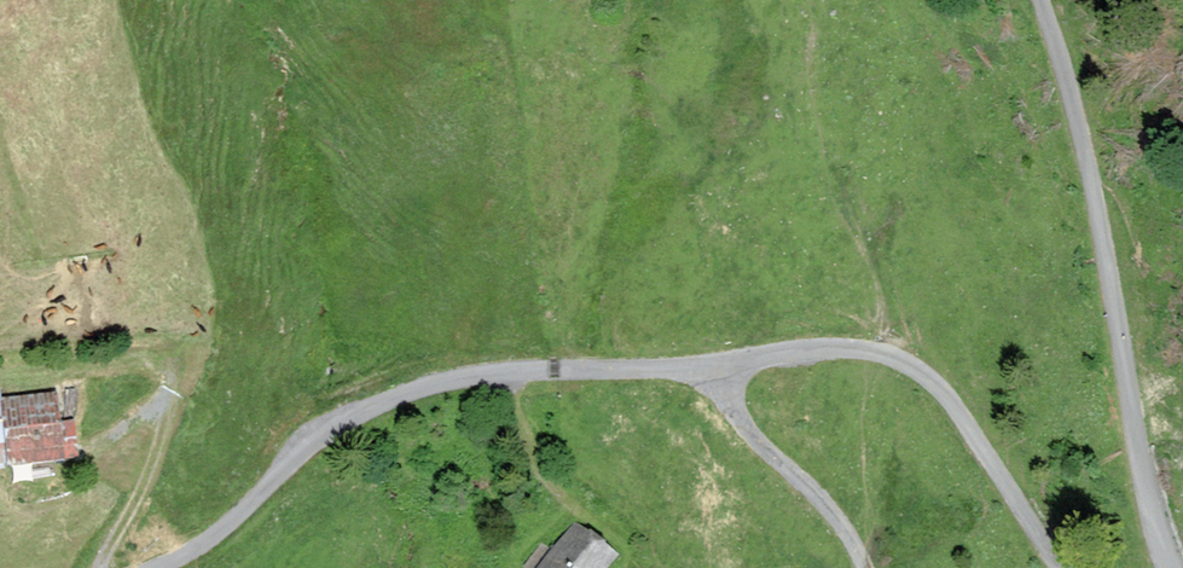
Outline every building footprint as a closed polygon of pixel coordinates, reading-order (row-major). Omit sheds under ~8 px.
[(5,401),(4,391),(0,391),(0,466),(74,459),(70,420),(52,422),(49,396),(5,401)] [(574,526),(540,567),(604,567),(613,557),(574,526)]
